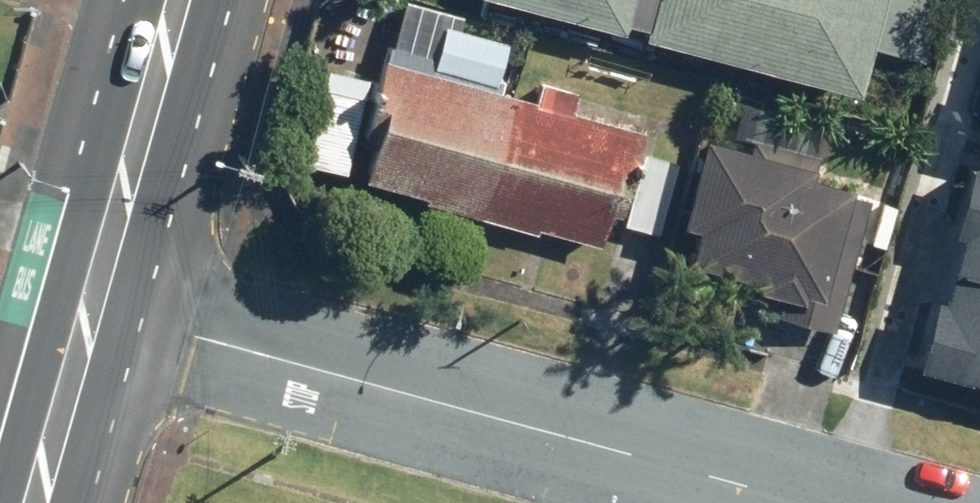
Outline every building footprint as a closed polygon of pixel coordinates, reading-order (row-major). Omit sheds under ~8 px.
[(631,22),(632,14),(651,19),(648,30),(867,86),(877,47),(927,60),(942,0),(544,0),(631,22)] [(625,207),(648,126),(576,106),(581,86),(547,77),(542,97),(499,85),(512,39),(450,21),(441,54),(391,40),(354,170),(431,191),(429,196),(541,227),(542,222),(604,239),(614,204),(625,207)] [(824,155),(712,125),(687,213),(705,218),(696,251),(743,264),(742,270),(760,275),(760,278),(785,284),(778,307),(840,324),(876,191),(860,187),(862,176),(822,165),(824,155)] [(969,162),(951,229),(960,231),(950,267),(979,274),(979,165),(969,162)] [(979,379),(979,274),(950,267),(942,297),(934,294),(916,362),(979,379)]
